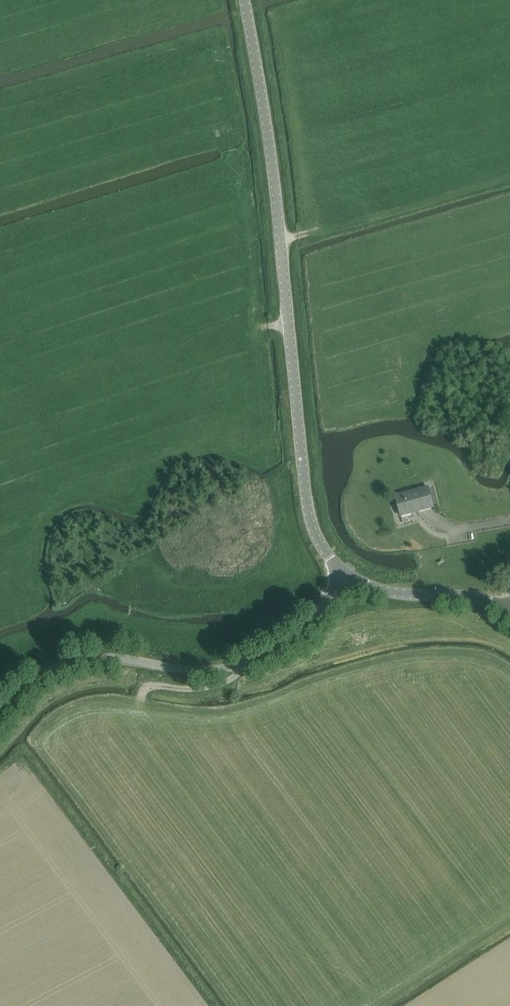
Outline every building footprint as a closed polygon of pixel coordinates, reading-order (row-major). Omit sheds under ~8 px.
[(401,515),(434,507),(429,488),(396,496),(401,515)]
